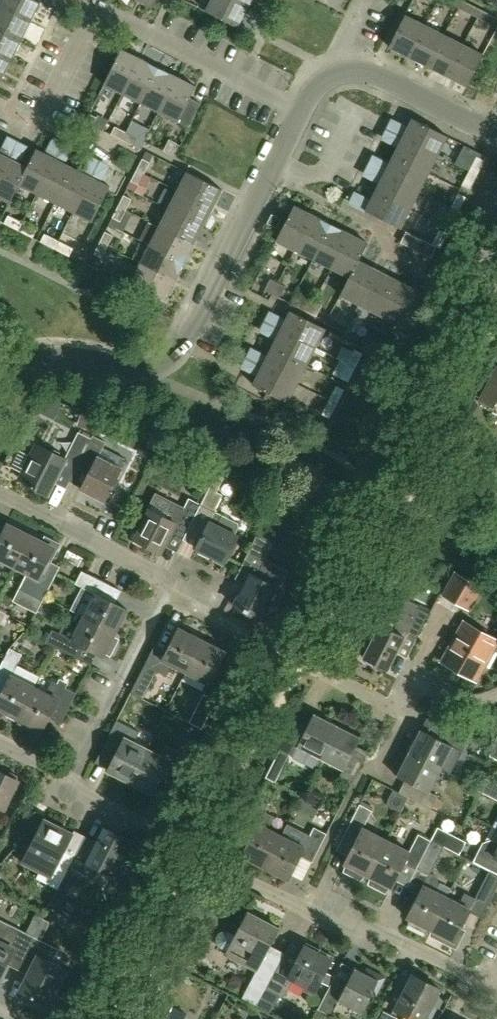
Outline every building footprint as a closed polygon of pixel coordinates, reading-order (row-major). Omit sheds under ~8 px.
[(38,7),(40,2),(35,0),(1,0),(0,2),(0,7),(30,22),(38,7)] [(247,7),(233,0),(211,0),(205,11),(237,27),(247,7)] [(477,17),(481,10),(466,2),(462,9),(477,17)] [(30,22),(0,7),(0,31),(20,41),(30,22)] [(496,17),(481,10),(477,17),(492,24),(496,17)] [(408,56),(424,24),(404,14),(388,46),(408,56)] [(427,66),(443,34),(424,24),(408,56),(427,66)] [(20,41),(0,31),(0,56),(10,61),(20,41)] [(446,76),(463,44),(443,34),(427,66),(446,76)] [(466,86),(482,54),(463,44),(446,76),(466,86)] [(122,94),(140,59),(121,49),(103,85),(122,94)] [(10,61),(0,56),(0,80),(0,81),(10,61)] [(141,103),(158,68),(140,59),(122,94),(141,103)] [(159,112),(177,77),(158,68),(141,103),(159,112)] [(200,103),(190,98),(195,86),(177,77),(159,112),(188,127),(200,103)] [(97,117),(89,113),(83,125),(84,126),(91,129),(97,117)] [(447,136),(412,118),(406,129),(392,121),(388,129),(437,155),(447,136)] [(122,140),(126,132),(114,127),(110,135),(122,140)] [(437,155),(388,129),(383,137),(398,145),(393,155),(428,173),(437,155)] [(137,138),(126,132),(122,140),(133,146),(137,138)] [(17,144),(9,139),(1,154),(0,153),(0,176),(17,144)] [(176,143),(169,139),(163,151),(171,155),(176,143)] [(37,193),(62,144),(54,140),(47,154),(36,149),(34,153),(27,167),(19,184),(19,185),(37,193)] [(19,185),(19,184),(27,167),(17,162),(25,148),(17,144),(0,176),(0,198),(10,203),(19,185)] [(55,203),(73,168),(63,163),(70,148),(62,144),(37,193),(55,203)] [(428,173),(393,155),(388,165),(373,158),(369,166),(419,191),(428,173)] [(469,171),(476,174),(484,160),(476,156),(469,171)] [(73,212),(98,162),(90,158),(83,173),(73,168),(55,203),(73,212)] [(142,159),(136,170),(144,174),(150,163),(142,159)] [(92,221),(110,186),(99,181),(106,167),(98,162),(73,212),(92,221)] [(419,191),(369,166),(365,174),(379,181),(374,191),(410,209),(419,191)] [(144,174),(136,170),(130,181),(138,185),(144,174)] [(222,189),(186,171),(177,190),(212,208),(222,189)] [(469,189),(476,174),(469,171),(461,185),(469,189)] [(212,208),(177,190),(167,208),(203,226),(212,208)] [(400,228),(410,209),(374,191),(369,201),(355,194),(350,203),(400,228)] [(457,193),(450,207),(458,211),(465,197),(457,193)] [(118,206),(126,210),(131,199),(123,195),(118,206)] [(294,250),(312,214),(294,205),(276,240),(294,250)] [(120,221),(126,210),(118,206),(112,217),(112,218),(120,221)] [(458,211),(450,207),(443,221),(451,225),(458,211)] [(203,226),(167,208),(158,226),(194,244),(203,226)] [(281,219),(272,214),(267,223),(276,227),(281,219)] [(313,259),(331,224),(312,214),(294,250),(313,259)] [(19,231),(23,223),(9,215),(5,223),(19,231)] [(112,217),(109,224),(124,232),(127,225),(120,221),(112,218),(112,217)] [(37,230),(23,223),(19,231),(33,238),(37,230)] [(331,268),(349,233),(331,224),(313,259),(331,268)] [(184,263),(194,244),(158,226),(149,245),(184,263)] [(446,233),(439,229),(431,244),(405,231),(399,242),(430,258),(436,246),(439,248),(446,233)] [(105,232),(99,243),(107,247),(113,236),(105,232)] [(349,277),(358,260),(359,260),(368,243),(350,234),(350,233),(349,233),(331,268),(349,277)] [(41,242),(55,249),(59,241),(45,234),(41,242)] [(59,241),(55,249),(70,256),(74,248),(59,241)] [(107,247),(99,243),(94,254),(101,258),(107,247)] [(175,281),(184,263),(149,245),(140,263),(175,281)] [(359,304),(377,269),(359,260),(358,260),(349,277),(340,295),(359,304)] [(175,281),(140,263),(130,281),(165,299),(175,281)] [(377,314),(395,278),(377,269),(359,304),(377,314)] [(287,285),(271,277),(265,290),(281,298),(287,285)] [(395,323),(413,288),(395,278),(377,314),(395,323)] [(416,328),(432,298),(414,289),(414,288),(413,288),(395,323),(414,332),(416,328)] [(323,304),(308,296),(302,308),(317,316),(323,304)] [(326,328),(317,324),(291,311),(285,321),(271,314),(266,322),(316,347),(326,328)] [(307,365),(316,347),(266,322),(262,330),(277,337),(272,348),(307,365)] [(298,383),(307,365),(272,348),(267,358),(252,350),(248,358),(298,383)] [(363,353),(355,349),(340,377),(348,381),(363,353)] [(288,402),(298,383),(248,358),(244,366),(259,374),(253,384),(288,402)] [(496,400),(496,369),(495,368),(478,399),(493,407),(496,400)] [(344,389),(336,385),(322,414),(329,418),(344,389)] [(61,403),(40,397),(36,404),(34,409),(54,419),(61,403)] [(92,429),(96,417),(85,414),(81,426),(92,429)] [(66,455),(79,461),(90,438),(77,432),(66,455)] [(103,501),(120,468),(125,458),(103,447),(105,442),(92,436),(90,438),(79,461),(76,466),(88,472),(80,489),(103,501)] [(35,444),(29,456),(18,450),(10,467),(21,472),(18,478),(31,484),(30,486),(47,494),(65,459),(35,444)] [(196,487),(207,492),(217,473),(206,467),(196,487)] [(238,526),(238,522),(222,516),(214,511),(222,495),(217,492),(225,477),(217,473),(207,492),(201,505),(190,526),(188,531),(201,538),(196,548),(225,563),(238,536),(234,535),(238,526)] [(160,553),(177,519),(190,526),(201,505),(189,498),(183,509),(156,495),(134,539),(160,553)] [(31,537),(29,536),(29,532),(13,524),(10,526),(7,525),(0,539),(0,560),(15,567),(31,537)] [(259,618),(275,586),(279,588),(285,574),(284,569),(270,562),(270,563),(264,560),(272,545),(256,536),(239,569),(250,574),(234,606),(259,618)] [(45,566),(48,560),(51,562),(60,544),(45,537),(42,542),(31,537),(15,567),(26,573),(18,588),(24,591),(43,601),(57,572),(45,566)] [(63,570),(77,577),(86,556),(72,550),(63,570)] [(104,598),(110,586),(86,573),(82,571),(75,584),(94,594),(83,616),(116,633),(127,610),(104,598)] [(482,586),(455,571),(441,595),(469,610),(482,586)] [(364,658),(388,670),(407,633),(417,638),(430,613),(419,608),(411,623),(401,617),(394,631),(381,624),(364,658)] [(104,655),(116,633),(83,616),(76,631),(63,625),(59,633),(52,629),(45,642),(74,657),(81,644),(104,655)] [(476,681),(496,643),(496,640),(464,621),(441,661),(476,681)] [(186,672),(202,639),(180,627),(163,660),(150,654),(145,664),(167,675),(172,665),(186,672)] [(209,684),(226,651),(202,639),(186,672),(209,684)] [(34,687),(11,676),(22,653),(9,647),(0,666),(0,687),(4,689),(0,697),(0,709),(18,718),(34,687)] [(158,671),(145,664),(130,693),(144,700),(158,671)] [(61,723),(76,693),(52,681),(46,693),(34,687),(18,718),(42,730),(51,712),(62,718),(60,723),(61,723)] [(216,701),(204,694),(189,722),(202,729),(216,701)] [(297,716),(280,748),(293,755),(292,757),(314,769),(320,758),(337,725),(317,715),(314,713),(309,722),(297,716)] [(131,782),(147,749),(134,742),(140,732),(117,720),(115,723),(103,747),(115,753),(107,770),(131,782)] [(420,729),(408,752),(441,769),(442,769),(450,773),(461,751),(468,738),(435,721),(429,734),(420,729)] [(337,725),(320,758),(343,770),(339,778),(351,784),(368,752),(356,746),(360,737),(337,725)] [(174,784),(188,757),(165,746),(160,755),(147,749),(131,782),(153,794),(161,777),(174,784)] [(276,781),(288,757),(278,752),(266,776),(276,781)] [(408,752),(396,776),(405,780),(418,787),(412,799),(432,809),(438,797),(430,792),(441,769),(408,752)] [(18,781),(17,775),(10,772),(6,775),(0,772),(0,808),(5,810),(19,781),(18,781)] [(485,778),(479,790),(496,800),(496,784),(485,778)] [(403,809),(408,797),(394,790),(388,802),(391,808),(403,809)] [(313,816),(319,804),(301,795),(296,807),(313,816)] [(253,832),(241,856),(265,868),(281,835),(268,828),(273,817),(269,815),(264,813),(268,804),(255,797),(241,826),(253,832)] [(368,876),(386,840),(363,828),(372,811),(360,804),(345,832),(358,839),(345,864),(347,864),(344,872),(361,880),(365,874),(368,876)] [(68,870),(75,856),(65,851),(73,834),(44,819),(23,862),(40,871),(37,878),(58,889),(68,870)] [(281,835),(265,868),(288,879),(300,856),(312,862),(317,853),(327,833),(317,828),(314,827),(310,834),(300,829),(288,822),(281,835)] [(121,876),(138,844),(104,827),(93,849),(81,843),(75,856),(68,870),(89,881),(97,867),(113,875),(114,872),(121,876)] [(431,840),(444,847),(460,855),(466,842),(438,827),(431,840)] [(392,888),(404,863),(416,870),(417,868),(431,841),(418,834),(409,852),(386,840),(368,876),(371,877),(369,884),(385,893),(390,887),(392,888)] [(491,839),(482,843),(473,861),(489,870),(496,874),(496,843),(491,839)] [(431,873),(444,847),(431,840),(431,841),(417,868),(430,875),(424,885),(407,918),(409,919),(408,924),(425,933),(429,929),(430,930),(447,897),(435,891),(438,884),(437,876),(431,873)] [(149,873),(156,858),(147,853),(139,868),(149,873)] [(470,909),(475,899),(488,905),(496,887),(496,874),(489,870),(475,898),(464,893),(459,903),(447,897),(430,930),(430,936),(456,949),(465,930),(460,928),(470,909)] [(219,934),(217,938),(217,943),(219,947),(227,950),(225,954),(256,970),(250,983),(264,991),(266,988),(281,960),(281,959),(267,952),(279,928),(247,911),(235,935),(227,931),(223,932),(219,934)] [(43,918),(36,914),(27,933),(9,924),(6,930),(0,926),(0,976),(6,964),(17,970),(43,918)] [(67,970),(52,962),(59,949),(41,941),(51,921),(43,918),(17,970),(28,975),(20,991),(48,1005),(67,970)] [(264,991),(256,1008),(270,1015),(280,996),(283,997),(293,980),(315,991),(317,988),(334,956),(317,947),(306,942),(293,967),(281,960),(266,988),(264,991)] [(361,1013),(372,992),(376,995),(386,977),(367,967),(364,972),(355,967),(346,984),(334,977),(318,1009),(331,1015),(338,1001),(361,1013)] [(414,1018),(425,1018),(440,989),(412,974),(394,1009),(414,1018)] [(186,1014),(158,1000),(149,1018),(183,1018),(186,1014)]
